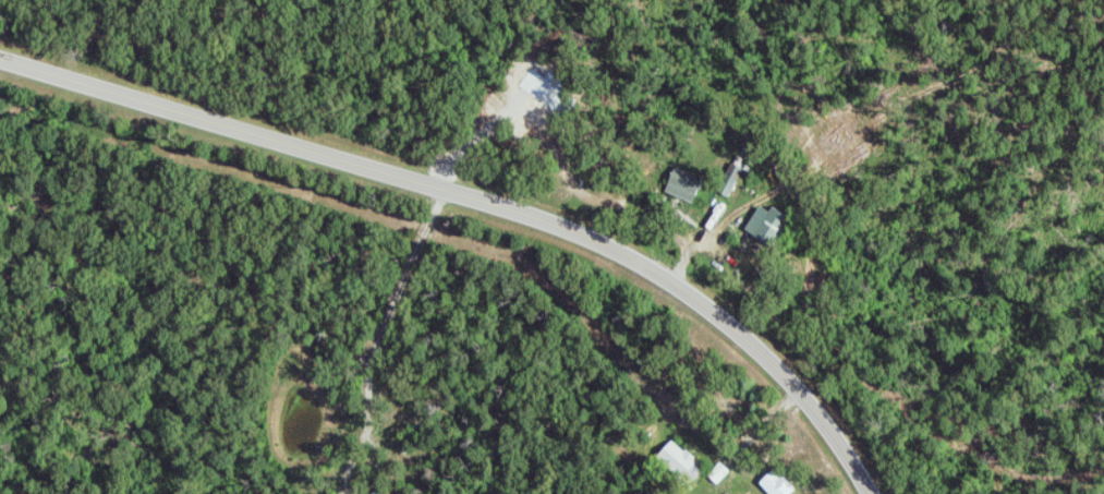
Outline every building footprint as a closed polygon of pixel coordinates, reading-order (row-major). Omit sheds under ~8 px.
[(744,167),(732,162),(719,194),(732,199),(744,167)] [(667,192),(696,202),(705,177),(676,167),(667,192)] [(774,246),(792,218),(774,206),(770,211),(761,206),(747,228),(774,246)] [(673,440),(659,456),(690,483),(704,468),(673,440)] [(777,467),(761,482),(771,493),(792,493),(797,489),(777,467)]
